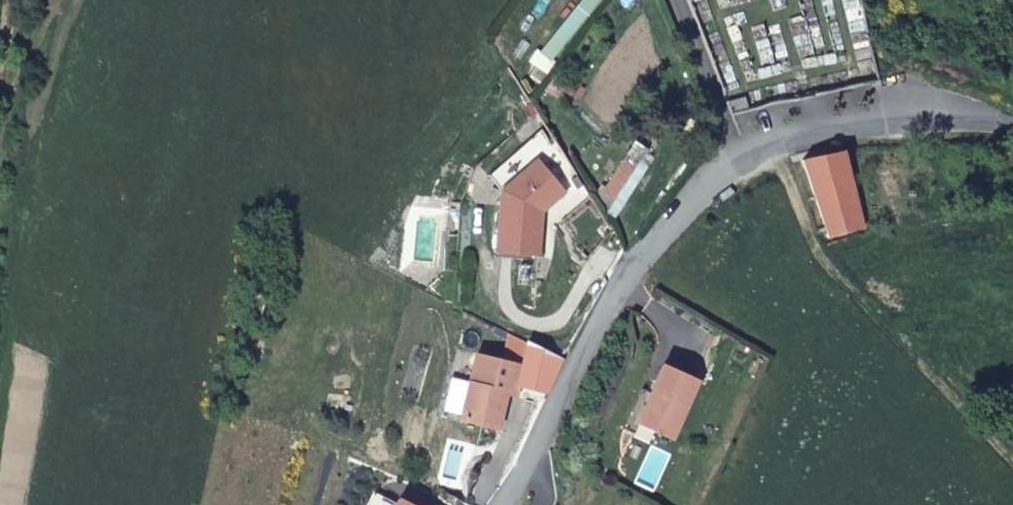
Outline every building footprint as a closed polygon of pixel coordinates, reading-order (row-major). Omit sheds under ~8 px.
[(501,196),(535,165),(523,150),(488,181),(501,196)] [(803,158),(829,240),(868,227),(848,151),(803,158)] [(563,196),(535,165),(501,196),(494,256),(536,256),(540,215),(563,196)] [(506,385),(516,386),(517,383),(540,389),(555,356),(520,339),(513,366),(473,355),(458,420),(497,430),(504,396),(506,385)] [(669,437),(694,378),(659,363),(634,422),(669,437)] [(514,397),(516,386),(506,385),(504,396),(514,397)]
